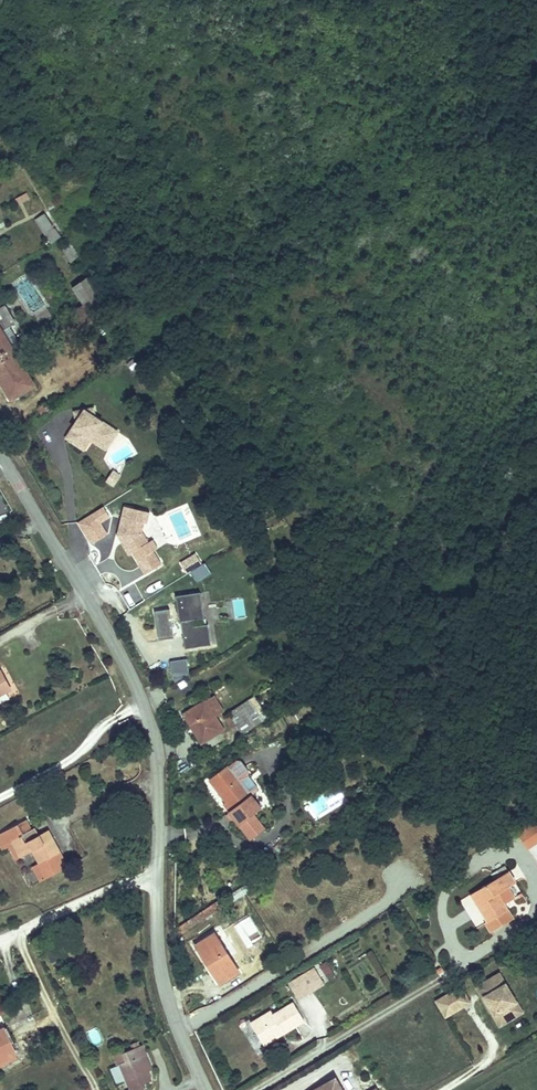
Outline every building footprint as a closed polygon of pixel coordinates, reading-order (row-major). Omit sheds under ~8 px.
[(38,206),(28,213),(40,229),(50,223),(38,206)] [(72,242),(62,248),(70,262),(80,256),(72,242)] [(79,297),(99,284),(88,268),(70,281),(79,297)] [(108,299),(99,284),(79,297),(73,302),(82,315),(108,299)] [(6,317),(9,315),(0,298),(0,321),(6,317)] [(6,317),(0,321),(0,324),(10,342),(17,339),(6,317)] [(5,393),(29,379),(10,342),(0,324),(0,384),(5,393)] [(37,393),(30,397),(35,407),(43,403),(37,393)] [(112,420),(95,409),(93,400),(76,403),(78,411),(76,415),(66,431),(84,442),(90,432),(93,428),(102,435),(112,420)] [(105,442),(117,423),(112,420),(102,435),(93,428),(90,432),(105,442)] [(115,477),(119,470),(111,465),(107,472),(115,477)] [(150,503),(125,497),(118,526),(122,527),(125,532),(122,534),(130,546),(133,544),(146,565),(162,555),(154,542),(154,541),(150,543),(146,536),(149,534),(149,533),(143,523),(145,514),(147,515),(150,503)] [(158,539),(153,531),(149,533),(149,534),(146,536),(150,543),(154,541),(154,542),(158,539)] [(203,555),(198,547),(190,552),(195,560),(203,555)] [(190,552),(183,556),(188,565),(195,560),(190,552)] [(214,564),(208,554),(201,558),(208,568),(214,564)] [(208,568),(201,558),(193,562),(200,573),(208,568)] [(207,608),(203,582),(179,585),(183,611),(184,611),(188,610),(190,624),(186,625),(188,638),(214,634),(210,614),(196,616),(195,609),(207,608)] [(177,627),(173,598),(158,601),(162,629),(177,627)] [(171,659),(172,675),(189,673),(188,658),(171,659)] [(18,688),(5,668),(0,671),(0,699),(18,688)] [(204,684),(182,697),(200,727),(223,714),(204,684)] [(251,690),(232,701),(241,719),(261,709),(251,690)] [(237,747),(219,763),(237,784),(235,786),(242,794),(244,792),(247,795),(245,797),(252,805),(265,794),(272,787),(260,773),(249,761),(237,747)] [(266,768),(255,756),(249,761),(260,773),(266,768)] [(264,819),(277,808),(265,794),(252,805),(264,819)] [(534,829),(536,827),(536,820),(533,814),(510,829),(522,847),(536,837),(536,835),(534,829)] [(30,821),(26,823),(32,834),(36,833),(30,821)] [(26,823),(8,832),(14,844),(20,841),(28,857),(38,852),(43,863),(42,865),(49,880),(68,871),(61,856),(67,853),(60,840),(52,845),(47,836),(43,829),(36,833),(32,834),(26,823)] [(8,832),(2,835),(11,852),(16,849),(22,860),(28,857),(20,841),(14,844),(8,832)] [(56,832),(47,836),(52,845),(60,840),(56,832)] [(67,853),(61,856),(68,871),(74,868),(67,853)] [(49,880),(42,865),(37,867),(45,883),(49,880)] [(499,865),(491,870),(494,874),(497,872),(504,884),(508,881),(499,865)] [(488,878),(463,892),(480,920),(478,921),(483,931),(506,917),(498,902),(505,898),(503,895),(506,894),(501,886),(504,884),(497,872),(494,874),(491,870),(485,873),(488,878)] [(188,934),(190,940),(211,930),(208,924),(188,934)] [(211,930),(190,940),(209,976),(229,966),(211,930)] [(75,951),(69,938),(59,942),(65,955),(75,951)] [(296,998),(337,979),(328,961),(287,980),(296,998)] [(483,989),(481,990),(488,1001),(490,1000),(493,1006),(491,1007),(498,1018),(514,1008),(512,1004),(513,995),(514,995),(497,966),(477,979),(483,989)] [(1,978),(0,978),(0,1058),(21,1049),(15,1034),(18,1033),(12,1017),(4,1020),(0,1010),(4,1009),(2,1005),(10,1001),(1,978)] [(468,996),(459,981),(452,985),(461,1000),(468,996)] [(461,1000),(452,985),(443,991),(452,1006),(461,1000)] [(452,1006),(443,991),(436,995),(445,1010),(452,1006)] [(520,1005),(514,995),(513,995),(512,1004),(514,1008),(520,1005)] [(262,1008),(241,1021),(252,1039),(272,1027),(276,1035),(295,1023),(283,1002),(265,1012),(262,1008)] [(272,1027),(252,1039),(257,1047),(276,1035),(272,1027)] [(145,1053),(149,1052),(145,1044),(131,1050),(130,1048),(121,1052),(126,1062),(129,1061),(142,1089),(152,1089),(154,1089),(150,1082),(157,1079),(145,1053)] [(232,1057),(235,1066),(253,1058),(250,1050),(232,1057)] [(342,1083),(337,1082),(338,1076),(328,1074),(305,1087),(304,1089),(346,1089),(342,1083)] [(376,1080),(366,1086),(368,1089),(382,1089),(376,1080)]
